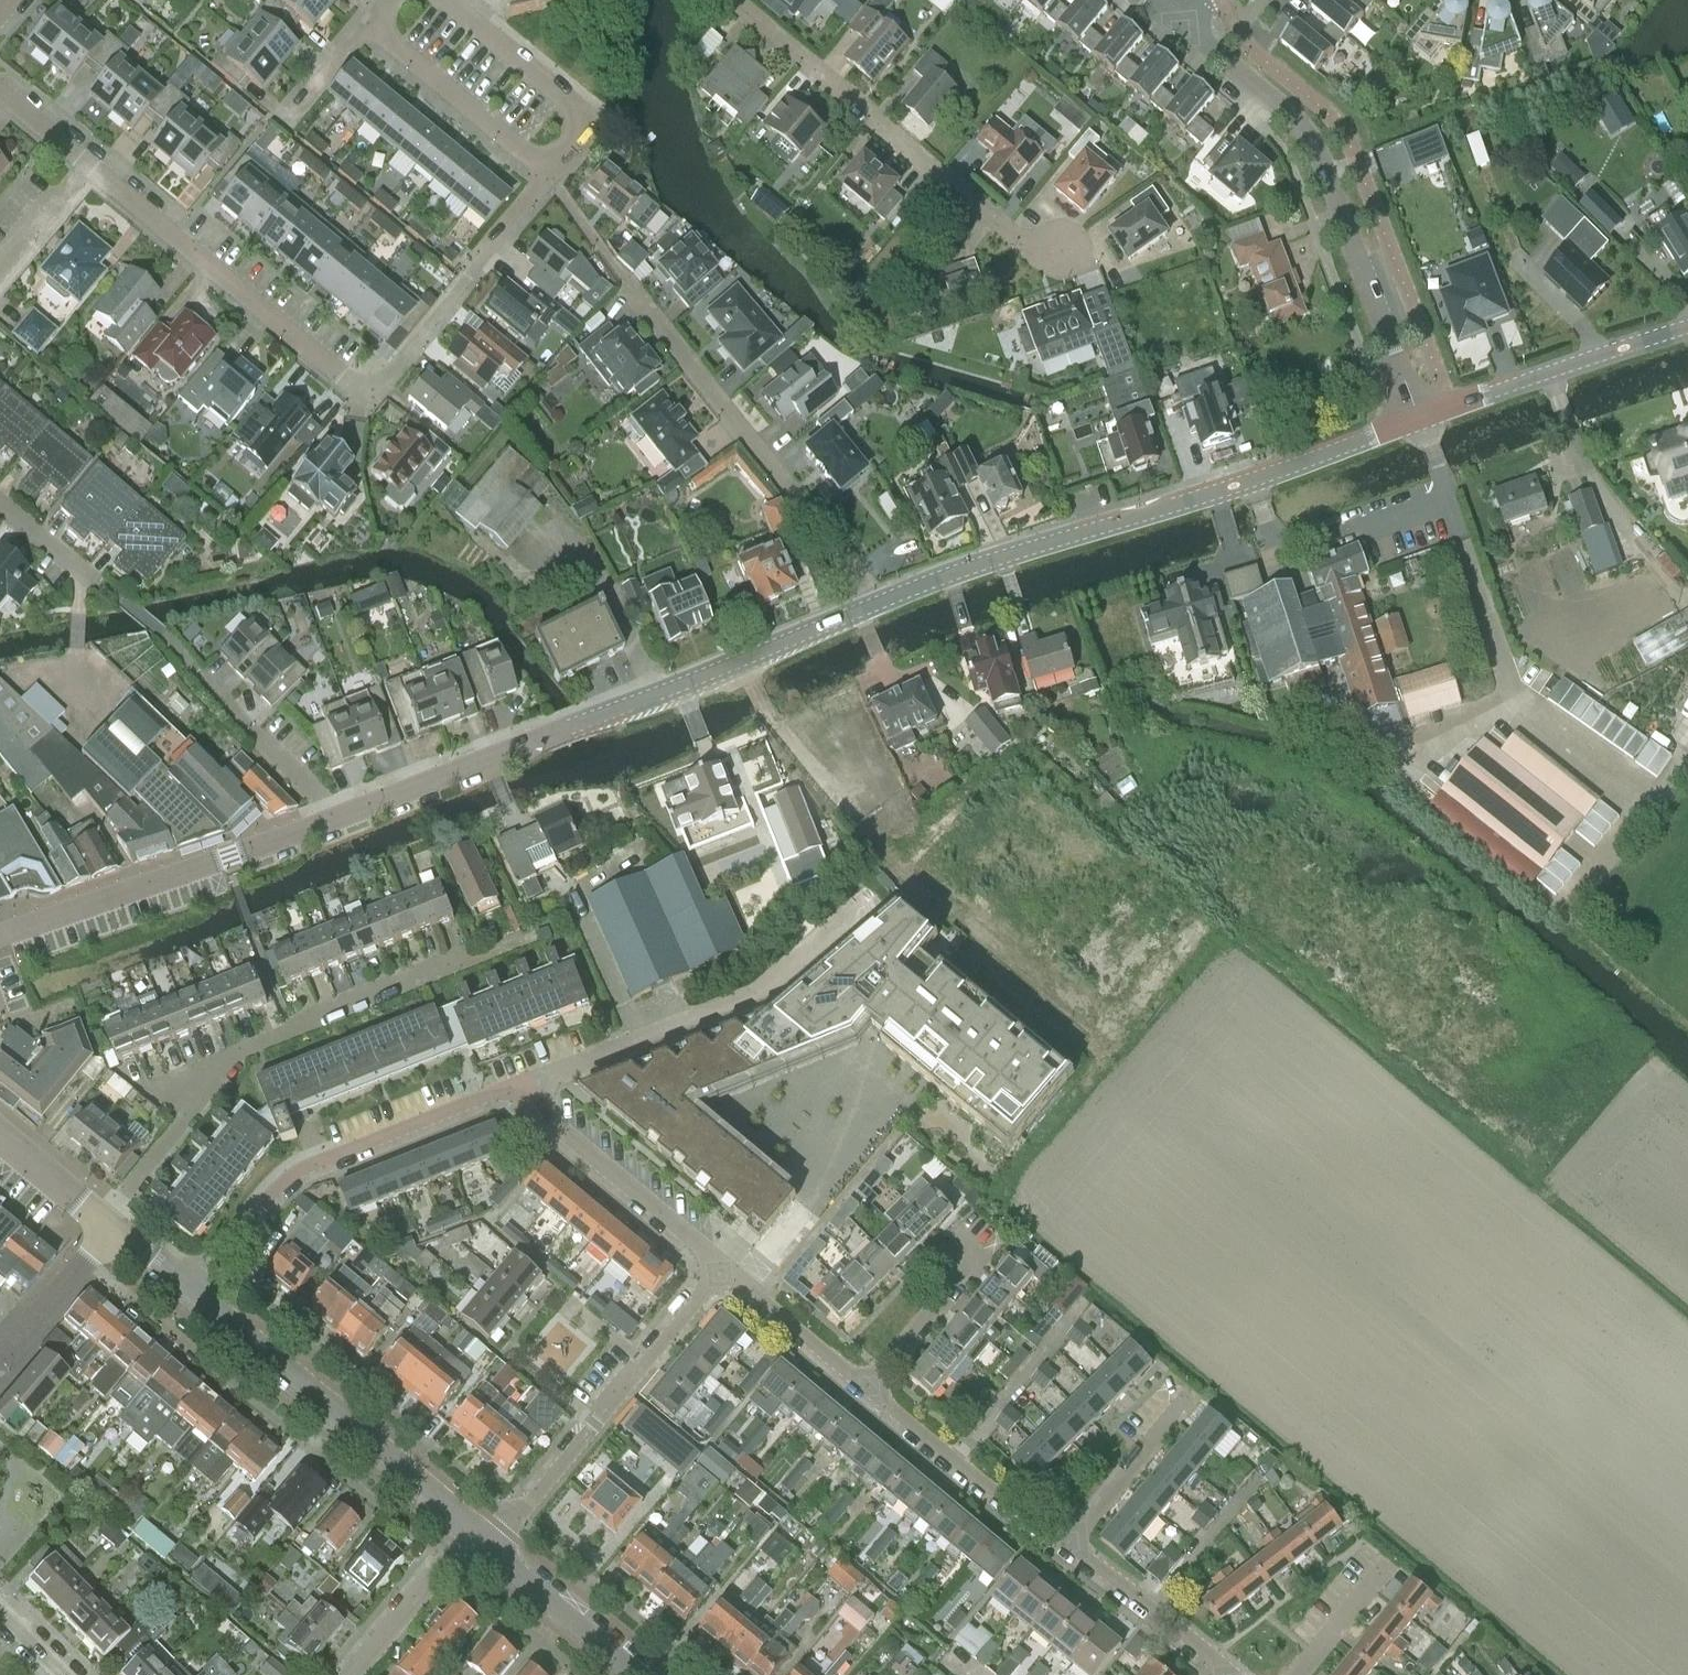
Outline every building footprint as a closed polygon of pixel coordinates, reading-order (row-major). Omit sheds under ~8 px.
[(319,0),(268,0),(263,5),(288,26),(296,16),(311,29),(312,28),(310,26),(314,21),(316,22),(328,8),(319,0)] [(513,14),(506,15),(507,17),(583,0),(510,0),(513,14)] [(764,4),(781,19),(789,10),(794,14),(806,0),(767,0),(764,4)] [(884,13),(895,0),(878,0),(874,4),(884,13)] [(1042,15),(1043,14),(1058,26),(1059,27),(1071,13),(1055,0),(1024,0),(1042,15)] [(1071,13),(1059,27),(1058,26),(1057,27),(1078,45),(1079,44),(1093,56),(1094,57),(1106,42),(1090,29),(1106,9),(1107,10),(1108,9),(1097,0),(1081,0),(1071,13)] [(1374,1),(1375,1),(1374,0),(1351,0),(1347,5),(1341,0),(1316,0),(1309,8),(1310,9),(1311,8),(1331,24),(1345,36),(1344,37),(1345,38),(1363,17),(1362,16),(1374,1)] [(1547,0),(1532,0),(1531,2),(1529,4),(1529,6),(1529,8),(1529,11),(1535,28),(1522,32),(1535,67),(1549,62),(1549,61),(1567,54),(1561,37),(1573,22),(1547,0)] [(1561,4),(1600,36),(1607,28),(1597,19),(1599,16),(1599,15),(1611,0),(1610,0),(1564,0),(1561,4)] [(1461,48),(1467,14),(1467,13),(1467,10),(1466,8),(1465,6),(1464,4),(1462,2),(1460,1),(1457,1),(1455,1),(1453,1),(1450,3),(1448,4),(1437,18),(1427,9),(1403,38),(1414,47),(1415,46),(1430,59),(1442,45),(1461,48)] [(49,62),(83,21),(62,3),(47,22),(43,20),(35,30),(38,33),(28,45),(29,46),(30,44),(36,49),(34,50),(49,62)] [(259,20),(243,40),(277,69),(289,54),(288,53),(292,48),(294,49),(295,48),(280,36),(288,26),(263,5),(254,16),(259,20)] [(1521,47),(1509,14),(1508,13),(1507,11),(1505,10),(1503,8),(1501,7),(1499,7),(1496,7),(1494,8),(1492,9),(1490,11),(1489,13),(1488,15),(1485,33),(1472,31),(1463,83),(1477,85),(1480,69),(1499,72),(1502,54),(1521,47)] [(880,18),(847,58),(874,81),(908,41),(880,18)] [(83,21),(49,62),(64,74),(65,73),(70,77),(69,79),(70,80),(86,60),(96,68),(117,43),(106,34),(103,37),(83,21)] [(1123,23),(1106,42),(1094,57),(1093,56),(1092,57),(1114,75),(1114,74),(1129,85),(1130,86),(1142,72),(1125,58),(1142,39),(1143,40),(1144,39),(1122,21),(1122,22),(1123,23)] [(1345,36),(1331,24),(1317,40),(1298,24),(1298,23),(1297,22),(1280,43),(1281,44),(1282,43),(1283,45),(1315,71),(1315,72),(1316,73),(1333,52),(1332,51),(1344,37),(1345,36)] [(265,83),(277,69),(243,40),(236,34),(210,65),(237,87),(245,77),(260,90),(261,89),(259,87),(264,82),(265,83)] [(117,43),(96,68),(106,76),(89,96),(90,97),(91,95),(97,99),(95,101),(110,113),(139,78),(119,62),(128,52),(117,43)] [(746,55),(736,47),(700,89),(714,101),(717,97),(739,116),(736,119),(746,128),(769,100),(759,92),(772,77),(753,61),(753,55),(746,55)] [(930,128),(960,92),(939,75),(948,65),(931,51),(914,71),(924,79),(902,105),(930,128)] [(1158,52),(1142,72),(1130,86),(1129,85),(1128,86),(1149,104),(1150,103),(1164,115),(1165,116),(1177,102),(1161,88),(1177,68),(1178,69),(1179,68),(1158,51),(1157,52),(1158,52)] [(328,95),(346,110),(370,80),(360,72),(359,74),(350,68),(328,95)] [(139,78),(110,113),(125,125),(126,123),(131,128),(130,130),(131,131),(147,110),(157,118),(178,94),(167,85),(164,88),(144,72),(139,78)] [(363,124),(387,95),(370,80),(346,110),(363,124)] [(1194,82),(1177,102),(1165,116),(1164,115),(1164,116),(1185,134),(1186,133),(1202,146),(1214,132),(1197,118),(1213,98),(1214,99),(1215,98),(1194,80),(1193,81),(1194,82)] [(178,94),(157,118),(167,126),(150,147),(151,147),(152,146),(158,150),(156,151),(171,164),(205,122),(186,106),(189,103),(178,94)] [(380,138),(405,109),(387,95),(363,124),(380,138)] [(787,164),(790,161),(792,164),(801,154),(807,159),(833,127),(807,106),(803,111),(788,98),(766,125),(779,136),(771,146),(774,148),(772,151),(787,164)] [(1092,99),(1086,107),(1104,119),(1109,112),(1092,99)] [(398,153),(422,123),(405,109),(380,138),(398,153)] [(1127,119),(1117,131),(1138,149),(1149,136),(1127,119)] [(1010,195),(1043,155),(1016,132),(1014,134),(997,120),(978,142),(996,156),(982,172),(1010,195)] [(225,139),(205,122),(171,164),(186,176),(187,174),(192,179),(191,180),(192,181),(208,161),(218,169),(239,144),(228,135),(225,139)] [(415,167),(439,138),(422,123),(398,153),(415,167)] [(1078,164),(1057,191),(1084,214),(1121,169),(1094,147),(1100,140),(1089,131),(1068,156),(1078,164)] [(312,150),(319,141),(310,134),(303,143),(312,150)] [(1240,202),(1241,203),(1268,170),(1267,169),(1266,170),(1251,158),(1249,161),(1224,140),(1227,136),(1226,135),(1202,164),(1203,165),(1207,161),(1220,171),(1213,180),(1214,181),(1215,179),(1241,201),(1240,202)] [(1440,137),(1409,149),(1418,174),(1450,162),(1440,137)] [(1479,137),(1467,141),(1468,144),(1477,170),(1490,166),(1480,139),(1479,137)] [(432,181),(457,152),(439,138),(415,167),(432,181)] [(719,140),(709,147),(716,157),(726,150),(719,140)] [(319,141),(312,150),(320,157),(328,148),(319,141)] [(450,196),(474,167),(457,152),(432,181),(450,196)] [(1664,152),(1646,163),(1659,183),(1676,172),(1664,152)] [(297,161),(310,172),(317,163),(304,153),(297,161)] [(398,153),(387,166),(404,180),(415,167),(398,153)] [(885,220),(902,199),(892,191),(899,183),(865,155),(841,183),(875,211),(874,212),(885,220)] [(219,205),(238,221),(272,180),(244,156),(225,178),(235,186),(219,205)] [(1561,156),(1551,167),(1574,190),(1585,179),(1561,156)] [(330,174),(317,163),(310,172),(322,183),(330,174)] [(347,179),(354,170),(345,163),(337,171),(347,179)] [(640,233),(659,211),(642,197),(643,195),(621,177),(621,172),(615,167),(610,168),(605,163),(583,190),(621,222),(624,219),(640,233)] [(467,210),(491,181),(474,167),(450,196),(467,210)] [(354,170),(347,179),(355,186),(362,177),(354,170)] [(257,236),(291,195),(272,180),(238,221),(257,236)] [(509,196),(491,181),(467,210),(485,225),(509,196)] [(334,192),(346,202),(354,193),(341,183),(334,192)] [(762,187),(751,202),(777,224),(789,210),(762,187)] [(1138,214),(1110,233),(1129,261),(1168,234),(1158,220),(1170,212),(1153,188),(1130,203),(1138,214)] [(381,208),(388,199),(379,191),(372,200),(381,208)] [(366,204),(354,193),(346,202),(359,213),(366,204)] [(275,251),(309,210),(291,195),(257,236),(275,251)] [(388,199),(381,208),(389,215),(397,206),(388,199)] [(1570,246),(1544,273),(1583,310),(1610,283),(1590,263),(1608,244),(1585,222),(1561,200),(1552,210),(1575,232),(1565,242),(1570,246)] [(293,267),(327,225),(309,210),(275,251),(293,267)] [(369,221),(383,233),(390,224),(376,212),(369,221)] [(1687,273),(1687,218),(1684,212),(1655,232),(1684,275),(1687,273)] [(416,236),(423,228),(414,220),(407,229),(416,236)] [(402,233),(390,224),(383,233),(394,242),(402,233)] [(668,234),(656,247),(663,255),(686,235),(682,230),(684,228),(680,224),(668,234)] [(312,282),(346,241),(327,225),(293,267),(312,282)] [(71,297),(78,303),(103,273),(97,267),(108,253),(78,227),(72,234),(70,234),(70,237),(63,245),(61,245),(54,253),(55,255),(41,272),(48,278),(45,282),(45,287),(63,301),(68,301),(71,297)] [(423,228),(416,236),(424,243),(431,235),(423,228)] [(1479,231),(1470,235),(1475,249),(1485,245),(1479,231)] [(538,291),(552,302),(564,287),(556,281),(564,272),(589,293),(599,281),(578,254),(574,257),(561,246),(563,243),(563,239),(555,232),(550,232),(548,235),(546,234),(526,258),(536,266),(525,280),(538,291)] [(1307,314),(1281,243),(1268,248),(1264,235),(1235,246),(1242,267),(1253,263),(1264,294),(1254,298),(1261,319),(1272,315),(1276,325),(1307,314)] [(680,298),(691,310),(722,283),(712,272),(717,268),(703,251),(705,248),(695,237),(692,239),(690,237),(658,265),(660,267),(657,270),(667,281),(670,279),(683,295),(680,298)] [(330,297),(364,256),(346,241),(312,282),(330,297)] [(416,245),(408,254),(420,263),(427,255),(416,245)] [(449,249),(442,258),(451,266),(458,257),(449,249)] [(852,249),(843,258),(855,269),(864,259),(852,249)] [(364,256),(330,297),(348,312),(375,280),(357,265),(364,256)] [(1450,289),(1438,293),(1458,346),(1490,334),(1486,325),(1511,315),(1488,256),(1444,273),(1450,289)] [(935,312),(972,298),(964,275),(955,278),(951,268),(919,279),(924,293),(927,291),(935,312)] [(142,311),(157,293),(130,270),(95,312),(112,327),(104,337),(126,355),(154,321),(142,311)] [(393,294),(375,280),(348,312),(366,327),(401,286),(400,286),(393,294)] [(552,302),(538,291),(530,301),(506,282),(484,308),(507,327),(507,332),(515,339),(520,338),(522,340),(537,322),(545,329),(560,309),(552,302)] [(429,310),(401,286),(366,327),(385,343),(400,324),(411,333),(429,310)] [(744,373),(782,341),(738,288),(709,313),(728,336),(719,343),(744,373)] [(1029,328),(1017,332),(1026,356),(1038,352),(1042,364),(1066,355),(1097,344),(1110,381),(1136,371),(1119,326),(1095,335),(1093,330),(1081,298),(1079,294),(1024,314),(1029,327),(1029,328)] [(1002,307),(1000,311),(1000,312),(1000,314),(1002,318),(1003,319),(1006,320),(1010,320),(1013,318),(1014,317),(1014,316),(1015,313),(1015,312),(1014,308),(1012,306),(1008,305),(1006,305),(1003,306),(1002,307)] [(32,313),(14,335),(36,354),(54,332),(32,313)] [(180,380),(213,339),(183,314),(166,334),(156,326),(130,356),(151,373),(152,372),(158,371),(159,375),(161,378),(164,381),(167,383),(172,383),(175,381),(178,378),(180,380)] [(609,325),(580,348),(609,386),(614,382),(625,397),(633,390),(654,374),(659,370),(657,368),(658,367),(647,352),(645,353),(626,329),(617,336),(609,325)] [(512,375),(525,360),(486,328),(478,338),(467,329),(447,353),(457,362),(452,368),(481,393),(502,367),(512,375)] [(758,361),(765,369),(796,341),(788,332),(780,339),(782,341),(758,361)] [(542,377),(542,380),(542,381),(545,384),(546,386),(548,388),(549,389),(551,389),(551,388),(552,388),(555,385),(557,384),(558,384),(558,383),(559,383),(560,381),(561,381),(561,380),(562,380),(563,378),(564,378),(565,377),(566,376),(566,375),(564,373),(563,371),(563,369),(565,367),(566,367),(567,366),(568,365),(570,364),(570,363),(571,363),(572,362),(574,360),(575,360),(575,358),(574,357),(573,355),(572,354),(571,353),(571,352),(569,350),(566,347),(565,347),(564,348),(564,349),(562,350),(561,352),(560,353),(558,355),(557,357),(555,358),(555,359),(554,360),(553,361),(553,362),(555,365),(555,367),(555,368),(553,369),(551,371),(550,371),(549,372),(548,373),(547,374),(546,374),(545,375),(544,375),(542,377)] [(177,398),(197,414),(203,407),(227,427),(253,396),(250,393),(261,379),(239,361),(231,370),(213,355),(177,398)] [(798,365),(762,394),(784,422),(794,414),(802,424),(837,396),(821,376),(824,374),(809,355),(797,364),(798,365)] [(1110,381),(1103,383),(1121,430),(1120,431),(1122,437),(1108,441),(1115,462),(1129,458),(1133,469),(1160,460),(1152,439),(1155,438),(1149,420),(1154,418),(1155,418),(1152,410),(1137,371),(1136,371),(1110,381)] [(654,374),(633,390),(638,397),(659,381),(654,374)] [(474,417),(482,406),(454,383),(445,393),(426,377),(407,400),(445,431),(464,408),(474,417)] [(823,435),(805,450),(816,464),(815,465),(826,478),(827,477),(838,491),(841,494),(858,480),(856,477),(863,470),(831,431),(852,414),(883,389),(874,377),(842,403),(815,425),(823,435)] [(63,387),(53,398),(61,405),(70,394),(63,387)] [(0,391),(0,451),(4,447),(18,459),(47,424),(3,388),(0,391)] [(1205,448),(1232,438),(1226,420),(1231,418),(1221,389),(1183,402),(1193,431),(1198,429),(1205,448)] [(630,421),(629,424),(639,437),(643,437),(645,435),(673,471),(672,471),(670,473),(654,485),(663,497),(706,467),(697,455),(689,445),(697,439),(683,420),(685,419),(678,410),(676,412),(662,393),(631,417),(633,418),(630,421)] [(229,438),(267,469),(309,418),(303,414),(303,408),(293,400),(287,400),(282,396),(265,416),(255,408),(229,438)] [(308,419),(293,438),(306,448),(321,430),(308,419)] [(912,432),(912,433),(913,435),(914,435),(916,438),(916,439),(919,441),(923,442),(928,442),(928,441),(929,440),(930,440),(930,439),(932,438),(932,437),(932,436),(934,434),(934,432),(933,430),(932,429),(931,427),(931,426),(930,425),(929,424),(929,423),(927,422),(925,422),(925,423),(923,424),(923,425),(922,425),(920,426),(918,428),(917,429),(915,430),(914,431),(914,430),(912,432)] [(47,424),(18,459),(33,471),(19,488),(33,501),(48,484),(63,496),(92,462),(47,424)] [(102,433),(100,435),(108,442),(117,431),(109,425),(108,425),(102,433)] [(386,497),(398,507),(402,507),(412,495),(412,490),(406,485),(431,455),(441,463),(450,453),(428,435),(419,445),(404,432),(372,471),(390,486),(385,493),(386,497)] [(1653,454),(1643,459),(1649,476),(1660,475),(1663,484),(1687,476),(1687,432),(1649,444),(1653,454)] [(114,442),(113,444),(113,445),(113,446),(114,447),(118,449),(118,450),(120,450),(122,449),(122,448),(123,448),(124,447),(125,445),(126,443),(126,441),(125,440),(124,439),(123,438),(120,438),(116,440),(114,442)] [(294,485),(286,495),(307,513),(316,503),(334,518),(355,493),(339,479),(352,463),(327,442),(313,459),(311,457),(290,482),(294,485)] [(452,484),(436,504),(474,534),(478,528),(507,551),(540,511),(533,505),(537,500),(540,497),(542,495),(543,493),(544,492),(546,490),(547,489),(548,488),(549,486),(542,481),(530,471),(505,450),(468,496),(452,484)] [(735,450),(690,481),(696,490),(734,464),(772,506),(778,502),(735,450)] [(954,462),(966,487),(979,481),(992,509),(996,508),(1001,511),(1006,509),(1006,503),(1022,496),(1006,463),(979,476),(969,455),(954,462)] [(956,492),(966,487),(954,462),(939,469),(943,476),(909,492),(930,536),(934,534),(944,540),(963,531),(964,520),(968,518),(956,492)] [(108,541),(140,502),(96,465),(60,508),(75,521),(68,529),(82,542),(90,532),(105,545),(108,541)] [(442,474),(430,488),(440,496),(451,482),(442,474)] [(171,477),(161,489),(180,504),(189,492),(171,477)] [(1506,527),(1547,513),(1536,479),(1495,493),(1506,527)] [(217,486),(206,499),(227,517),(238,503),(217,486)] [(1582,535),(1604,528),(1591,490),(1568,497),(1582,535)] [(580,522),(597,514),(590,501),(574,510),(577,516),(580,522)] [(108,541),(123,553),(112,566),(126,578),(134,569),(150,581),(185,539),(140,502),(108,541)] [(771,534),(788,527),(778,504),(761,511),(771,534)] [(1303,615),(1293,585),(1244,601),(1271,684),(1284,680),(1290,700),(1297,698),(1303,718),(1331,710),(1318,669),(1342,662),(1361,718),(1368,716),(1374,734),(1404,725),(1356,577),(1369,573),(1359,546),(1309,566),(1324,608),(1303,615)] [(35,588),(21,576),(27,570),(0,547),(0,602),(6,595),(19,606),(35,588)] [(778,596),(793,590),(776,548),(737,564),(745,584),(749,582),(759,607),(779,599),(778,596)] [(700,552),(690,556),(700,580),(710,576),(700,552)] [(1257,567),(1224,577),(1232,604),(1265,594),(1257,567)] [(685,634),(709,624),(691,582),(676,588),(671,576),(643,588),(645,592),(639,594),(634,582),(622,587),(630,607),(648,600),(667,646),(686,638),(685,634)] [(399,580),(386,585),(390,597),(403,592),(399,580)] [(382,585),(348,598),(356,618),(390,605),(382,585)] [(1220,627),(1217,614),(1223,612),(1215,587),(1200,592),(1197,585),(1165,596),(1168,605),(1141,614),(1152,650),(1167,702),(1244,678),(1227,624),(1220,627)] [(568,613),(591,601),(585,588),(561,600),(568,613)] [(328,602),(315,607),(319,620),(333,615),(328,602)] [(533,634),(545,659),(556,682),(623,650),(599,602),(533,634)] [(1374,622),(1379,636),(1403,628),(1399,613),(1374,622)] [(247,681),(279,649),(252,622),(220,653),(237,671),(235,673),(245,683),(247,681)] [(193,624),(181,635),(189,644),(201,632),(193,624)] [(1022,639),(1028,659),(1036,683),(1075,670),(1065,639),(1040,647),(1036,635),(1022,639)] [(462,658),(462,659),(482,710),(495,705),(494,702),(515,694),(497,645),(462,658)] [(1006,645),(981,653),(983,659),(970,663),(977,687),(990,683),(999,712),(1024,704),(1006,645)] [(279,649),(247,681),(264,698),(262,700),(271,710),(306,676),(279,649)] [(421,674),(441,726),(463,718),(464,721),(478,716),(456,660),(421,674)] [(1396,681),(1408,722),(1462,706),(1449,665),(1396,681)] [(441,726),(421,674),(385,688),(407,743),(423,737),(422,734),(441,726)] [(1563,679),(1548,700),(1634,760),(1647,740),(1583,695),(1584,693),(1563,679)] [(0,681),(0,719),(51,778),(49,780),(51,778),(65,796),(78,786),(120,835),(117,838),(133,866),(174,852),(153,821),(148,824),(126,801),(100,777),(53,731),(0,681)] [(921,682),(896,694),(913,732),(938,721),(921,682)] [(345,703),(365,756),(390,746),(391,749),(401,745),(379,690),(345,703)] [(175,693),(167,701),(171,705),(169,707),(178,716),(188,706),(175,693)] [(893,741),(913,732),(896,694),(876,703),(893,741)] [(208,762),(203,758),(140,702),(135,707),(130,702),(83,753),(129,799),(133,796),(158,821),(173,845),(175,851),(223,835),(221,833),(252,804),(210,760),(208,762)] [(365,756),(345,703),(321,712),(326,724),(313,729),(331,773),(345,768),(343,764),(365,756)] [(1264,708),(1257,711),(1261,722),(1268,720),(1264,708)] [(993,757),(1011,742),(983,710),(966,725),(993,757)] [(49,780),(51,778),(0,719),(0,756),(30,794),(49,780)] [(1576,833),(1586,820),(1600,802),(1516,733),(1501,751),(1485,738),(1444,789),(1545,871),(1576,833)] [(1650,741),(1636,762),(1656,777),(1671,756),(1650,741)] [(685,781),(662,789),(668,806),(666,807),(677,836),(682,834),(689,852),(730,836),(724,820),(745,811),(752,828),(754,827),(743,798),(741,799),(742,802),(736,804),(720,764),(684,778),(685,781)] [(274,817),(294,806),(256,769),(241,782),(274,817)] [(799,787),(773,797),(797,858),(784,863),(783,862),(781,863),(792,892),(794,891),(794,889),(831,875),(821,848),(822,848),(799,787)] [(1444,789),(1426,810),(1527,892),(1536,881),(1545,871),(1444,789)] [(1586,820),(1576,833),(1594,847),(1619,817),(1600,802),(1586,820)] [(539,877),(535,868),(583,845),(564,805),(537,818),(540,825),(519,835),(517,831),(498,840),(519,886),(539,877)] [(10,899),(16,896),(19,895),(22,894),(25,893),(29,893),(33,894),(40,896),(43,896),(47,896),(50,895),(53,894),(61,890),(12,809),(0,816),(0,882),(10,899)] [(49,859),(67,889),(90,881),(65,838),(64,837),(61,838),(52,822),(45,813),(37,820),(41,828),(57,854),(49,859)] [(90,881),(119,871),(90,822),(64,837),(65,838),(90,881)] [(478,920),(502,908),(471,844),(448,856),(478,920)] [(1545,871),(1536,881),(1555,896),(1580,866),(1561,850),(1545,871)] [(633,999),(748,948),(726,900),(709,907),(687,857),(589,900),(633,999)] [(10,899),(0,882),(0,902),(10,899)] [(422,889),(436,926),(455,918),(440,882),(422,889)] [(403,897),(417,934),(436,926),(422,889),(403,897)] [(384,904),(399,941),(417,934),(403,897),(384,904)] [(366,912),(380,948),(399,941),(384,904),(366,912)] [(772,1014),(592,1087),(612,1105),(608,1110),(738,1218),(751,1228),(755,1223),(767,1234),(796,1199),(771,1178),(685,1107),(853,1039),(866,1022),(876,1031),(885,1038),(881,1043),(933,1086),(985,1130),(992,1121),(1017,1142),(1067,1083),(1042,1062),(1049,1053),(945,967),(940,973),(921,957),(937,937),(899,905),(810,982),(795,995),(800,999),(790,1007),(772,1014)] [(347,919),(362,956),(380,948),(366,912),(347,919)] [(329,926),(343,963),(362,956),(347,919),(329,926)] [(310,934),(325,970),(343,963),(329,926),(310,934)] [(292,941),(307,978),(325,970),(310,934),(292,941)] [(307,978),(292,941),(273,949),(287,986),(307,978)] [(551,968),(561,964),(556,952),(546,956),(551,968)] [(522,979),(532,975),(527,964),(517,968),(522,979)] [(574,965),(544,977),(558,1011),(560,1016),(578,1009),(576,1004),(588,999),(574,965)] [(235,974),(249,1011),(269,1003),(254,966),(235,974)] [(216,981),(231,1018),(249,1011),(235,974),(216,981)] [(492,991),(502,988),(497,976),(487,979),(492,991)] [(515,988),(530,1028),(548,1021),(546,1016),(558,1011),(544,977),(515,988)] [(198,989),(212,1025),(231,1018),(216,981),(198,989)] [(463,1003),(473,999),(468,987),(458,991),(463,1003)] [(486,1000),(501,1040),(518,1033),(516,1028),(528,1023),(530,1028),(515,988),(486,1000)] [(179,996),(194,1033),(212,1025),(198,989),(179,996)] [(175,1040),(161,1003),(159,1004),(155,995),(139,1002),(142,1011),(157,1048),(175,1040)] [(161,1003),(175,1040),(194,1033),(179,996),(161,1003)] [(501,1040),(486,1000),(455,1012),(471,1051),(489,1044),(487,1039),(499,1035),(501,1040)] [(436,1053),(451,1047),(435,1007),(418,1014),(420,1020),(408,1025),(406,1019),(389,1026),(391,1032),(379,1036),(377,1031),(360,1038),(362,1044),(350,1048),(348,1043),(331,1050),(333,1055),(321,1060),(319,1056),(301,1063),(303,1067),(291,1072),(289,1068),(258,1080),(283,1144),(298,1138),(292,1123),(308,1117),(306,1112),(320,1106),(318,1101),(332,1095),(335,1101),(350,1095),(347,1089),(362,1084),(364,1089),(379,1083),(377,1078),(391,1072),(393,1077),(408,1070),(406,1066),(421,1060),(423,1065),(438,1059),(436,1053)] [(124,1018),(139,1055),(157,1048),(142,1011),(124,1018)] [(139,1055),(124,1018),(105,1026),(120,1063),(139,1055)] [(97,1057),(82,1021),(44,1036),(45,1039),(35,1043),(19,1030),(6,1046),(5,1045),(0,1051),(0,1095),(9,1103),(14,1097),(44,1121),(97,1057)] [(127,1100),(134,1090),(110,1071),(103,1080),(127,1100)] [(134,1090),(127,1100),(141,1112),(149,1103),(134,1090)] [(149,1103),(141,1112),(147,1116),(154,1107),(149,1103)] [(85,1149),(110,1119),(94,1106),(69,1136),(85,1149)] [(223,1128),(230,1121),(220,1113),(214,1120),(223,1128)] [(243,1115),(222,1141),(250,1165),(254,1168),(266,1153),(261,1149),(270,1138),(243,1115)] [(110,1119),(85,1149),(100,1162),(125,1131),(110,1119)] [(471,1136),(482,1163),(508,1152),(497,1126),(471,1136)] [(125,1131),(100,1162),(117,1175),(142,1145),(125,1131)] [(204,1152),(210,1144),(201,1136),(194,1144),(204,1152)] [(445,1147),(456,1173),(482,1163),(471,1136),(445,1147)] [(222,1141),(202,1165),(230,1188),(234,1192),(246,1178),(242,1175),(250,1165),(222,1141)] [(420,1157),(430,1183),(456,1173),(445,1147),(420,1157)] [(394,1168),(405,1194),(430,1183),(420,1157),(394,1168)] [(886,1157),(875,1171),(882,1177),(894,1163),(886,1157)] [(183,1177),(190,1169),(181,1161),(174,1169),(183,1177)] [(230,1188),(202,1165),(182,1190),(210,1213),(215,1216),(226,1202),(222,1199),(230,1188)] [(548,1207),(567,1184),(546,1165),(526,1189),(548,1207)] [(368,1178),(379,1204),(405,1194),(394,1168),(368,1178)] [(870,1192),(882,1177),(875,1171),(863,1185),(870,1192)] [(501,1187),(510,1194),(521,1181),(513,1174),(501,1187)] [(379,1204),(368,1178),(342,1189),(352,1215),(379,1204)] [(954,1212),(932,1189),(923,1180),(904,1200),(935,1231),(954,1212)] [(569,1225),(589,1202),(567,1184),(548,1207),(569,1225)] [(163,1201),(170,1193),(160,1185),(154,1194),(163,1201)] [(510,1194),(501,1187),(490,1200),(498,1208),(510,1194)] [(210,1213),(182,1190),(162,1215),(194,1241),(206,1227),(202,1223),(210,1213)] [(841,1211),(850,1219),(860,1205),(852,1198),(841,1211)] [(916,1249),(935,1231),(904,1200),(886,1218),(894,1227),(916,1249)] [(284,1285),(318,1243),(336,1222),(311,1201),(303,1210),(310,1216),(279,1253),(283,1256),(272,1270),(272,1275),(284,1285)] [(590,1243),(610,1220),(589,1202),(569,1225),(590,1243)] [(444,1217),(449,1229),(464,1222),(460,1211),(444,1217)] [(850,1219),(841,1211),(831,1225),(839,1232),(850,1219)] [(21,1231),(0,1213),(0,1256),(21,1231)] [(449,1229),(444,1217),(427,1224),(432,1236),(449,1229)] [(611,1261),(631,1237),(610,1220),(590,1243),(611,1261)] [(517,1244),(523,1236),(509,1225),(503,1233),(517,1244)] [(468,1227),(455,1232),(460,1244),(473,1239),(468,1227)] [(876,1245),(898,1267),(916,1249),(894,1227),(876,1245)] [(37,1245),(21,1231),(0,1256),(0,1267),(11,1277),(37,1245)] [(443,1237),(448,1249),(460,1244),(455,1232),(443,1237)] [(523,1236),(517,1244),(531,1256),(538,1249),(523,1236)] [(395,1244),(400,1255),(417,1248),(412,1237),(395,1244)] [(632,1279),(652,1255),(631,1237),(611,1261),(632,1279)] [(819,1240),(808,1253),(816,1259),(827,1246),(819,1240)] [(318,1243),(284,1285),(298,1297),(321,1269),(314,1263),(326,1250),(318,1243)] [(400,1255),(395,1244),(380,1250),(385,1261),(400,1255)] [(37,1245),(11,1277),(18,1283),(12,1289),(21,1297),(27,1290),(28,1291),(54,1260),(37,1245)] [(858,1264),(880,1286),(898,1267),(876,1245),(858,1264)] [(1040,1247),(1031,1258),(1032,1258),(1051,1274),(1059,1264),(1058,1263),(1040,1247)] [(353,1268),(363,1276),(375,1259),(366,1251),(353,1268)] [(436,1259),(426,1251),(416,1262),(426,1270),(436,1259)] [(805,1273),(816,1259),(808,1253),(797,1266),(798,1268),(799,1268),(800,1269),(801,1270),(802,1271),(803,1272),(804,1272),(805,1273)] [(652,1255),(632,1279),(654,1297),(674,1274),(652,1255)] [(499,1277),(528,1301),(546,1280),(517,1256),(499,1277)] [(994,1278),(1018,1299),(1034,1279),(1041,1285),(1051,1274),(1032,1258),(1024,1268),(1011,1258),(994,1278)] [(384,1280),(392,1271),(380,1261),(379,1263),(376,1260),(368,1271),(381,1283),(383,1280),(384,1280)] [(559,1279),(566,1272),(552,1260),(546,1268),(559,1279)] [(832,1275),(861,1305),(880,1286),(858,1264),(847,1274),(841,1267),(832,1275)] [(784,1279),(784,1281),(786,1283),(788,1285),(790,1287),(791,1287),(793,1290),(794,1290),(795,1291),(796,1291),(801,1297),(802,1297),(803,1298),(805,1299),(807,1297),(807,1296),(809,1295),(809,1294),(809,1292),(799,1283),(799,1281),(800,1279),(802,1277),(802,1276),(803,1276),(803,1275),(804,1275),(805,1273),(804,1272),(803,1272),(802,1271),(801,1270),(800,1269),(799,1268),(798,1268),(797,1266),(796,1267),(795,1268),(794,1268),(787,1275),(787,1276),(786,1277),(784,1279)] [(11,1277),(0,1267),(0,1290),(11,1277)] [(326,1320),(361,1279),(347,1267),(312,1308),(326,1320)] [(392,1271),(384,1280),(396,1291),(397,1293),(406,1283),(392,1271)] [(566,1272),(559,1279),(574,1292),(580,1284),(566,1272)] [(861,1305),(832,1275),(822,1284),(829,1292),(820,1302),(842,1324),(861,1305)] [(528,1301),(499,1277),(482,1298),(511,1322),(528,1301)] [(977,1298),(1001,1319),(1018,1299),(994,1278),(977,1298)] [(361,1279),(326,1320),(340,1332),(363,1304),(375,1290),(361,1279)] [(406,1283),(397,1293),(397,1296),(407,1304),(417,1292),(406,1283)] [(63,1320),(80,1334),(106,1303),(90,1289),(63,1320)] [(363,1304),(340,1332),(354,1343),(391,1300),(391,1299),(393,1296),(386,1290),(370,1310),(363,1304)] [(602,1315),(608,1307),(594,1296),(588,1304),(602,1315)] [(511,1322),(482,1298),(465,1319),(493,1343),(511,1322)] [(977,1298),(960,1319),(990,1344),(992,1345),(1000,1336),(992,1329),(1001,1319),(977,1298)] [(391,1300),(354,1343),(369,1356),(404,1315),(398,1310),(401,1308),(391,1300)] [(106,1303),(80,1334),(88,1342),(74,1358),(79,1364),(120,1316),(106,1303)] [(1093,1306),(1086,1314),(1094,1320),(1100,1313),(1093,1306)] [(608,1307),(602,1315),(616,1327),(623,1320),(608,1307)] [(1045,1322),(1053,1328),(1064,1315),(1056,1308),(1045,1322)] [(109,1360),(136,1329),(120,1316),(79,1364),(76,1368),(84,1375),(91,1381),(101,1369),(92,1361),(100,1352),(109,1360)] [(705,1337),(735,1362),(742,1353),(737,1348),(747,1336),(723,1316),(705,1337)] [(960,1319),(944,1338),(968,1359),(973,1364),(990,1344),(960,1319)] [(1074,1328),(1086,1340),(1093,1332),(1080,1321),(1074,1328)] [(1053,1328),(1045,1322),(1034,1335),(1043,1341),(1053,1328)] [(397,1379),(431,1338),(417,1326),(383,1367),(397,1379)] [(1086,1340),(1074,1328),(1066,1338),(1079,1349),(1086,1340)] [(109,1360),(104,1366),(107,1369),(94,1385),(105,1395),(151,1342),(136,1329),(109,1360)] [(55,1330),(45,1342),(61,1356),(71,1344),(55,1330)] [(465,1355),(477,1341),(470,1335),(459,1350),(465,1355)] [(687,1358),(717,1383),(725,1374),(720,1369),(729,1358),(734,1363),(735,1362),(705,1337),(695,1350),(696,1351),(690,1358),(689,1357),(687,1358)] [(431,1338),(397,1379),(411,1391),(445,1350),(439,1345),(431,1338)] [(927,1359),(951,1379),(968,1359),(944,1338),(927,1359)] [(477,1341),(465,1355),(476,1364),(487,1349),(477,1341)] [(44,1352),(56,1362),(61,1356),(45,1342),(40,1348),(44,1352)] [(143,1388),(170,1358),(154,1345),(128,1376),(143,1388)] [(1111,1366),(1132,1387),(1153,1367),(1132,1345),(1111,1366)] [(1012,1362),(1020,1369),(1031,1356),(1023,1349),(1012,1362)] [(445,1350),(411,1391),(425,1403),(459,1361),(452,1355),(445,1350)] [(44,1352),(27,1372),(51,1393),(69,1373),(56,1362),(44,1352)] [(131,1434),(185,1372),(170,1358),(143,1388),(154,1397),(145,1407),(135,1398),(125,1410),(115,1421),(131,1434)] [(670,1379),(700,1404),(707,1395),(702,1390),(711,1379),(717,1384),(717,1383),(687,1358),(670,1379)] [(951,1379),(927,1359),(910,1379),(934,1399),(951,1379)] [(459,1361),(425,1403),(439,1415),(474,1374),(466,1367),(459,1361)] [(751,1375),(759,1382),(771,1369),(762,1361),(751,1375)] [(1020,1369),(1012,1362),(1001,1375),(1009,1381),(1020,1369)] [(779,1412),(804,1383),(782,1365),(758,1394),(767,1402),(771,1397),(782,1406),(778,1411),(779,1412)] [(1039,1371),(1051,1383),(1057,1375),(1044,1365),(1039,1371)] [(1132,1387),(1111,1366),(1092,1385),(1113,1406),(1132,1387)] [(467,1439),(501,1397),(518,1376),(507,1367),(490,1388),(488,1386),(453,1427),(467,1439)] [(1051,1383),(1039,1371),(1031,1381),(1043,1392),(1051,1383)] [(51,1393),(27,1372),(0,1403),(0,1421),(16,1434),(51,1393)] [(175,1415),(200,1385),(185,1372),(131,1434),(146,1448),(156,1436),(166,1425),(156,1417),(165,1406),(175,1415)] [(759,1382),(751,1375),(739,1388),(748,1396),(759,1382)] [(700,1404),(670,1379),(652,1401),(682,1426),(689,1417),(684,1412),(693,1400),(699,1405),(700,1404)] [(804,1383),(779,1412),(788,1419),(792,1414),(804,1424),(799,1429),(800,1430),(825,1401),(812,1390),(811,1391),(804,1385),(805,1384),(804,1383)] [(200,1385),(175,1415),(189,1428),(215,1397),(200,1385)] [(1113,1406),(1092,1385),(1072,1405),(1093,1426),(1113,1406)] [(510,1386),(501,1396),(502,1397),(508,1403),(517,1392),(510,1386)] [(979,1402),(987,1409),(997,1396),(989,1389),(979,1402)] [(515,1409),(481,1450),(495,1462),(547,1399),(542,1395),(525,1416),(515,1409)] [(733,1396),(728,1403),(736,1410),(742,1403),(733,1396)] [(501,1397),(467,1439),(481,1450),(515,1409),(501,1397)] [(547,1399),(495,1462),(509,1474),(532,1446),(531,1445),(542,1432),(547,1435),(564,1414),(547,1399)] [(208,1444),(234,1414),(219,1401),(193,1431),(208,1444)] [(825,1401),(800,1430),(809,1438),(814,1432),(825,1441),(820,1447),(821,1448),(846,1418),(825,1401)] [(987,1409),(979,1402),(968,1416),(976,1422),(987,1409)] [(716,1417),(725,1424),(736,1410),(728,1403),(716,1417)] [(1093,1426),(1072,1405),(1052,1424),(1073,1445),(1093,1426)] [(1003,1414),(1015,1426),(1022,1418),(1009,1407),(1003,1414)] [(685,1478),(703,1456),(646,1409),(628,1430),(685,1478)] [(1191,1435),(1214,1454),(1232,1432),(1209,1413),(1191,1435)] [(205,1479),(249,1427),(234,1414),(208,1444),(218,1452),(209,1462),(200,1454),(189,1466),(205,1479)] [(1015,1426),(1003,1414),(995,1424),(1008,1435),(1015,1426)] [(725,1424),(716,1417),(705,1431),(713,1438),(725,1424)] [(846,1418),(821,1448),(830,1455),(835,1450),(846,1459),(841,1465),(842,1465),(867,1436),(854,1425),(853,1426),(847,1420),(847,1419),(846,1418)] [(36,1423),(22,1440),(33,1448),(46,1432),(36,1423)] [(1073,1445),(1052,1424),(1032,1444),(1053,1465),(1073,1445)] [(751,1438),(760,1445),(771,1432),(763,1425),(751,1438)] [(249,1427),(205,1479),(211,1484),(229,1462),(239,1470),(265,1440),(249,1427)] [(49,1432),(37,1447),(52,1459),(64,1446),(49,1432)] [(1173,1456),(1196,1476),(1214,1454),(1191,1435),(1173,1456)] [(867,1436),(842,1465),(851,1473),(855,1467),(867,1477),(862,1482),(863,1483),(888,1453),(867,1436)] [(760,1445),(751,1438),(740,1451),(748,1459),(760,1445)] [(265,1440),(239,1470),(254,1483),(280,1452),(265,1440)] [(1053,1465),(1032,1444),(1012,1464),(1033,1485),(1053,1465)] [(64,1446),(52,1460),(65,1470),(76,1456),(64,1446)] [(1254,1473),(1264,1480),(1273,1491),(1281,1483),(1272,1470),(1284,1455),(1275,1448),(1254,1473)] [(888,1453),(863,1483),(872,1490),(876,1485),(888,1494),(883,1500),(884,1501),(909,1471),(896,1460),(895,1461),(889,1456),(890,1455),(888,1453)] [(1155,1478),(1179,1497),(1196,1476),(1173,1456),(1155,1478)] [(793,1473),(802,1480),(813,1467),(805,1460),(793,1473)] [(1233,1470),(1247,1481),(1254,1473),(1240,1462),(1233,1470)] [(718,1484),(698,1467),(677,1492),(698,1509),(718,1484)] [(75,1468),(67,1478),(84,1492),(92,1482),(75,1468)] [(299,1469),(276,1496),(264,1511),(291,1534),(326,1492),(299,1469)] [(1247,1481),(1233,1470),(1226,1478),(1239,1490),(1247,1481)] [(909,1471),(884,1501),(893,1508),(897,1502),(909,1512),(904,1517),(905,1518),(930,1489),(909,1471)] [(802,1480),(793,1473),(782,1487),(790,1494),(802,1480)] [(616,1536),(643,1503),(608,1474),(581,1507),(616,1536)] [(97,1506),(112,1489),(97,1475),(92,1482),(84,1492),(82,1493),(90,1501),(97,1506)] [(1138,1499),(1161,1518),(1179,1497),(1155,1478),(1138,1499)] [(756,1487),(746,1499),(753,1505),(758,1509),(767,1497),(756,1487)] [(112,1489),(97,1506),(114,1519),(128,1503),(112,1489)] [(930,1489),(905,1518),(914,1526),(919,1520),(930,1530),(926,1535),(926,1536),(951,1506),(938,1496),(937,1497),(930,1491),(932,1490),(930,1489)] [(220,1511),(233,1522),(249,1503),(236,1492),(220,1511)] [(836,1509),(844,1515),(855,1502),(847,1495),(836,1509)] [(758,1509),(769,1519),(772,1516),(780,1523),(787,1515),(767,1497),(758,1509)] [(1120,1520),(1143,1540),(1161,1518),(1138,1499),(1120,1520)] [(1302,1528),(1317,1548),(1342,1529),(1327,1510),(1329,1509),(1321,1499),(1312,1506),(1313,1507),(1295,1520),(1302,1528)] [(128,1503),(114,1519),(131,1533),(143,1520),(142,1520),(144,1518),(128,1503)] [(1198,1513),(1211,1524),(1218,1516),(1204,1504),(1198,1513)] [(336,1553),(360,1525),(357,1522),(358,1518),(352,1513),(349,1515),(336,1505),(302,1547),(313,1557),(325,1543),(336,1553)] [(951,1506),(926,1536),(936,1544),(940,1538),(951,1547),(946,1553),(947,1554),(972,1524),(951,1506)] [(844,1515),(836,1509),(824,1523),(832,1529),(844,1515)] [(620,1567),(636,1580),(689,1517),(683,1512),(654,1546),(644,1538),(620,1567)] [(1211,1524),(1198,1513),(1191,1521),(1204,1532),(1211,1524)] [(745,1539),(755,1548),(770,1530),(750,1514),(743,1523),(752,1531),(745,1539)] [(636,1580),(653,1594),(685,1556),(678,1549),(691,1533),(682,1526),(690,1517),(689,1517),(636,1580)] [(143,1520),(131,1533),(149,1547),(159,1534),(143,1520)] [(1143,1540),(1120,1520),(1102,1542),(1125,1562),(1143,1540)] [(107,1541),(115,1531),(106,1523),(97,1533),(107,1541)] [(972,1524),(947,1554),(956,1561),(961,1555),(972,1565),(967,1570),(968,1571),(993,1541),(980,1530),(979,1532),(972,1526),(974,1525),(972,1524)] [(1270,1537),(1293,1566),(1317,1548),(1302,1528),(1285,1541),(1278,1531),(1270,1537)] [(878,1544),(886,1551),(897,1537),(889,1530),(878,1544)] [(115,1531),(107,1541),(117,1549),(125,1539),(115,1531)] [(159,1534),(149,1547),(164,1559),(174,1547),(159,1534)] [(765,1545),(759,1552),(781,1569),(795,1551),(774,1534),(765,1545)] [(368,1594),(401,1556),(376,1535),(344,1573),(368,1594)] [(1293,1566),(1270,1537),(1262,1543),(1270,1553),(1254,1566),(1268,1585),(1293,1566)] [(653,1594),(669,1608),(723,1544),(717,1540),(711,1547),(709,1545),(697,1559),(689,1551),(685,1556),(653,1594)] [(993,1541),(968,1571),(977,1578),(982,1573),(995,1583),(1015,1559),(993,1541)] [(723,1544),(669,1608),(686,1622),(710,1593),(717,1584),(712,1580),(734,1554),(723,1544)] [(886,1551),(878,1544),(866,1558),(874,1564),(886,1551)] [(293,1545),(280,1563),(309,1584),(321,1566),(293,1545)] [(47,1601),(73,1575),(81,1566),(63,1548),(28,1582),(47,1601)] [(1162,1555),(1176,1567),(1182,1559),(1168,1548),(1162,1555)] [(1176,1567),(1162,1555),(1147,1574),(1160,1585),(1176,1567)] [(148,1575),(156,1565),(146,1556),(137,1567),(148,1575)] [(840,1560),(826,1576),(850,1597),(864,1581),(840,1560)] [(1013,1614),(1041,1580),(1020,1563),(992,1597),(1013,1614)] [(920,1579),(928,1586),(940,1572),(931,1565),(920,1579)] [(1268,1585),(1254,1566),(1237,1579),(1229,1568),(1221,1574),(1244,1604),(1268,1585)] [(1244,1604),(1221,1574),(1213,1580),(1221,1591),(1205,1604),(1219,1623),(1244,1604)] [(65,1620),(90,1594),(73,1575),(47,1601),(65,1620)] [(716,1648),(767,1587),(757,1579),(738,1601),(731,1595),(699,1634),(716,1648)] [(928,1586),(920,1579),(908,1593),(917,1600),(928,1586)] [(1033,1630),(1060,1597),(1041,1580),(1013,1614),(1033,1630)] [(1392,1607),(1411,1623),(1425,1606),(1435,1613),(1441,1604),(1432,1597),(1431,1598),(1412,1582),(1392,1607)] [(732,1660),(764,1623),(755,1615),(773,1593),(767,1587),(716,1648),(732,1660)] [(90,1594),(65,1620),(84,1640),(110,1614),(90,1594)] [(1053,1647),(1081,1614),(1060,1597),(1033,1630),(1053,1647)] [(801,1624),(806,1619),(812,1621),(818,1613),(819,1603),(812,1598),(794,1619),(748,1674),(749,1674),(775,1674),(796,1650),(786,1642),(801,1624)] [(284,1613),(324,1647),(341,1626),(309,1599),(300,1610),(292,1603),(284,1613)] [(839,1616),(859,1635),(874,1619),(854,1600),(839,1616)] [(394,1674),(435,1674),(458,1648),(460,1651),(467,1642),(464,1640),(479,1622),(455,1602),(444,1616),(439,1612),(426,1627),(430,1631),(394,1674)] [(1373,1631),(1402,1655),(1408,1647),(1399,1639),(1411,1623),(1392,1607),(1373,1631)] [(164,1610),(149,1617),(162,1630),(173,1619),(164,1610)] [(955,1632),(967,1617),(959,1611),(947,1625),(955,1632)] [(764,1623),(732,1660),(748,1674),(794,1619),(786,1612),(775,1625),(768,1618),(764,1623)] [(324,1647),(284,1613),(274,1624),(284,1633),(276,1643),(306,1668),(324,1647)] [(124,1654),(156,1623),(148,1615),(129,1634),(110,1614),(84,1640),(103,1659),(116,1647),(124,1654)] [(1073,1663),(1101,1630),(1081,1614),(1053,1647),(1073,1663)] [(124,1654),(133,1664),(121,1674),(160,1674),(166,1670),(146,1649),(164,1632),(156,1623),(124,1654)] [(965,1650),(980,1633),(969,1624),(954,1642),(965,1650)] [(1073,1663),(1087,1674),(1098,1674),(1121,1647),(1101,1630),(1073,1663)] [(1354,1655),(1373,1670),(1385,1655),(1396,1663),(1402,1655),(1373,1631),(1354,1655)] [(519,1656),(492,1634),(467,1665),(479,1674),(504,1674),(519,1656)] [(1136,1661),(1148,1647),(1138,1638),(1126,1652),(1136,1661)] [(985,1667),(1000,1649),(990,1641),(975,1659),(985,1667)] [(1465,1658),(1474,1651),(1468,1642),(1458,1650),(1465,1658)] [(834,1667),(845,1653),(839,1647),(821,1668),(813,1662),(809,1662),(799,1674),(826,1674),(834,1667)] [(852,1659),(845,1653),(834,1667),(826,1674),(838,1674),(852,1659)] [(1373,1670),(1354,1655),(1338,1674),(1369,1674),(1373,1670)] [(1425,1655),(1417,1665),(1428,1674),(1437,1665),(1425,1655)] [(1020,1666),(1010,1658),(995,1674),(1013,1674),(1020,1666)] [(269,1660),(259,1672),(262,1674),(288,1674),(269,1660)] [(1497,1666),(1503,1674),(1508,1674),(1513,1671),(1504,1660),(1497,1666)] [(174,1661),(166,1670),(160,1674),(187,1674),(174,1661)] [(1143,1674),(1168,1674),(1153,1663),(1143,1674)] [(522,1674),(541,1674),(530,1666),(522,1674)]
